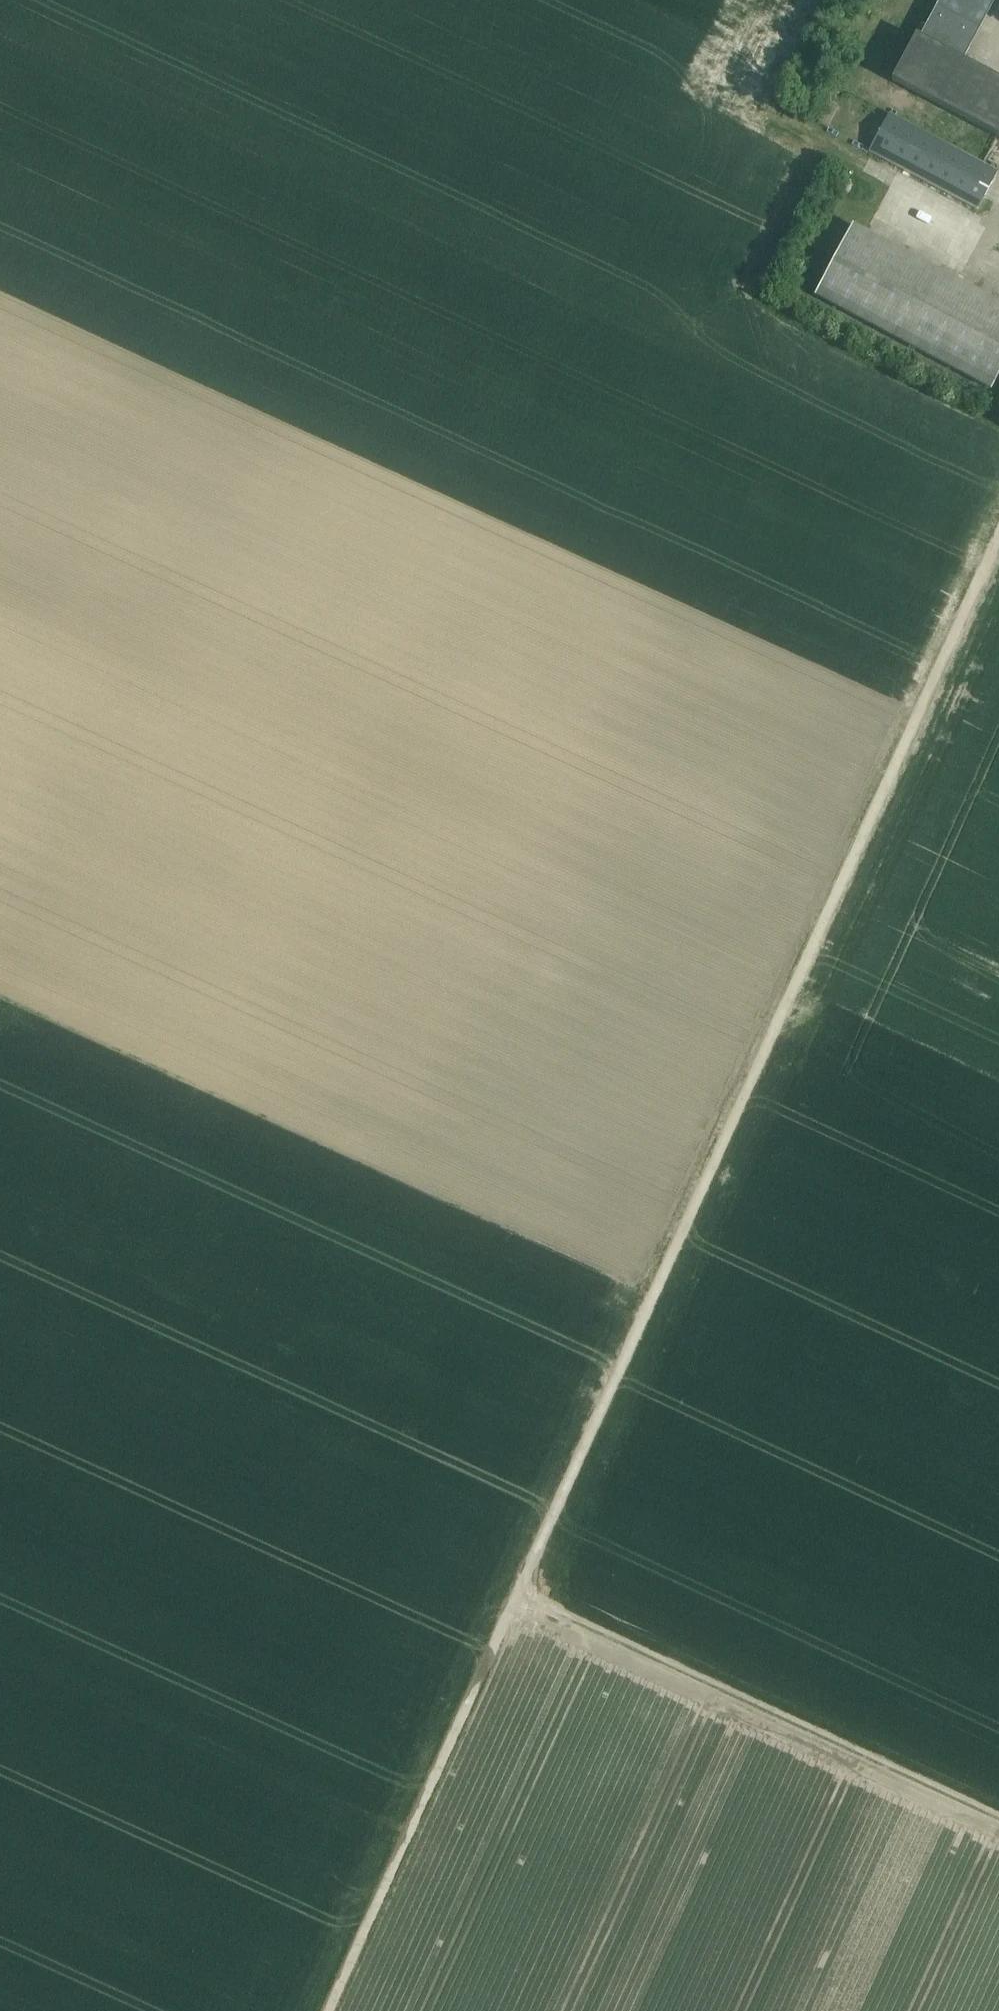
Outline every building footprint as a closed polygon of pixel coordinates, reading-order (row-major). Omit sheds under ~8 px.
[(994,0),(939,0),(919,39),(962,62),(994,0)] [(962,62),(919,39),(914,37),(891,81),(998,138),(998,81),(962,62)] [(978,211),(998,172),(889,115),(869,153),(978,211)] [(813,295),(990,389),(998,373),(998,303),(851,224),(813,295)] [(553,1607),(548,1614),(564,1626),(569,1618),(553,1607)] [(503,1643),(511,1647),(520,1628),(513,1624),(503,1643)]
